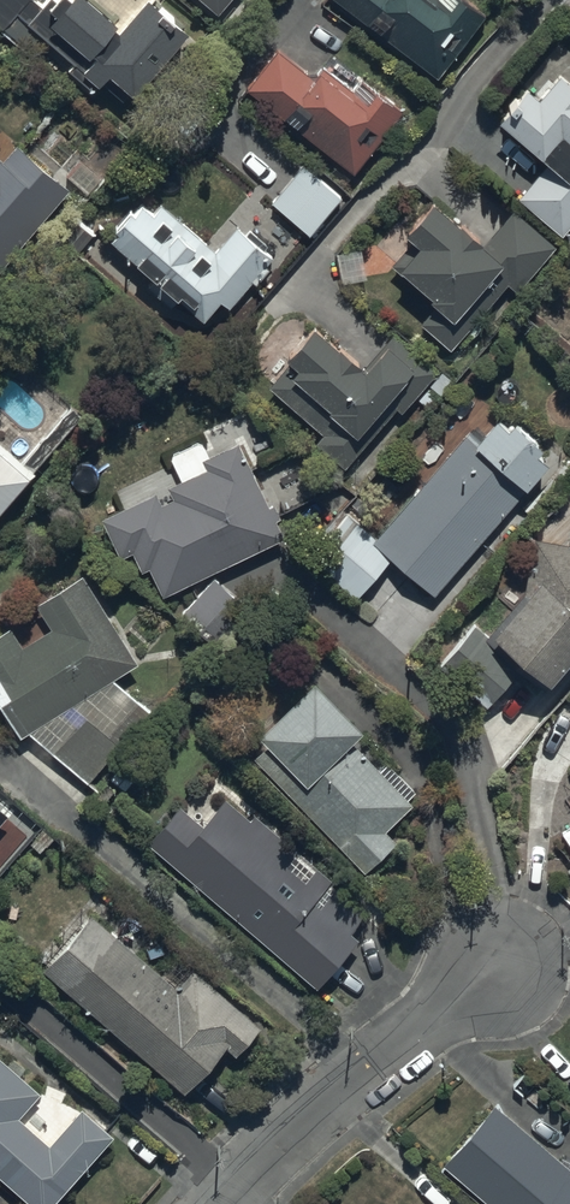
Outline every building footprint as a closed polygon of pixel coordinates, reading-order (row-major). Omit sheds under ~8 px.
[(17,0),(0,0),(0,17),(17,0)] [(48,7),(92,44),(79,58),(99,76),(112,61),(132,78),(186,17),(166,0),(129,0),(115,16),(110,11),(115,7),(107,0),(55,0),(48,7)] [(219,10),(228,0),(207,0),(219,10)] [(437,70),(484,7),(475,0),(346,0),(437,70)] [(277,41),(246,80),(353,164),(403,99),(373,75),(370,79),(359,71),(357,74),(332,54),(325,63),(316,56),(308,66),(277,41)] [(447,144),(558,233),(569,219),(569,63),(559,55),(538,81),(524,69),(498,102),(489,95),(447,144)] [(68,182),(16,138),(2,154),(0,152),(0,261),(68,182)] [(304,164),(271,202),(310,235),(342,197),(304,164)] [(486,317),(478,310),(506,276),(515,284),(554,238),(513,204),(488,234),(430,185),(402,217),(417,230),(402,248),(399,245),(388,258),(434,296),(418,316),(450,342),(464,326),(472,333),(486,317)] [(116,230),(107,241),(135,265),(136,263),(152,277),(158,271),(161,274),(156,279),(174,295),(176,292),(189,303),(192,300),(194,302),(187,310),(201,322),(217,303),(228,312),(250,288),(253,291),(275,265),(235,231),(213,257),(158,209),(151,216),(137,205),(131,212),(126,208),(111,226),(116,230)] [(295,347),(267,379),(322,425),(312,436),(342,461),(394,400),(399,405),(435,363),(390,325),(365,354),(312,309),(287,340),(295,347)] [(440,364),(415,393),(430,406),(455,377),(440,364)] [(468,424),(373,530),(431,585),(527,477),(524,473),(545,449),(534,439),(540,433),(509,406),(502,414),(493,405),(473,428),(468,424)] [(120,501),(98,510),(118,550),(131,543),(141,562),(147,559),(161,587),(280,527),(273,513),(278,511),(271,496),(267,498),(235,435),(207,449),(199,433),(168,449),(179,471),(170,475),(167,468),(116,493),(120,501)] [(28,476),(0,452),(0,508),(28,476)] [(354,590),(391,549),(342,503),(304,545),(354,590)] [(534,530),(525,579),(492,616),(548,664),(569,639),(569,521),(567,536),(534,530)] [(0,623),(0,696),(20,727),(27,722),(88,777),(118,740),(123,745),(156,709),(112,669),(136,651),(83,564),(34,594),(49,619),(22,636),(10,617),(0,623)] [(212,570),(179,607),(220,641),(252,604),(212,570)] [(520,658),(471,615),(438,653),(487,696),(520,658)] [(269,733),(253,750),(364,862),(394,833),(384,823),(411,796),(408,792),(415,785),(386,755),(377,764),(348,733),(364,717),(314,666),(258,722),(269,733)] [(180,796),(147,835),(317,978),(358,929),(351,924),(369,903),(254,807),(253,808),(213,774),(195,795),(193,793),(186,801),(180,796)] [(90,904),(40,961),(182,1086),(226,1037),(235,1045),(258,1018),(193,960),(176,980),(90,904)] [(41,1203),(43,1203),(109,1126),(79,1100),(49,1134),(19,1108),(40,1084),(0,1051),(0,1169),(41,1203)] [(441,1155),(497,1203),(569,1203),(569,1162),(569,1161),(494,1095),(441,1155)]
